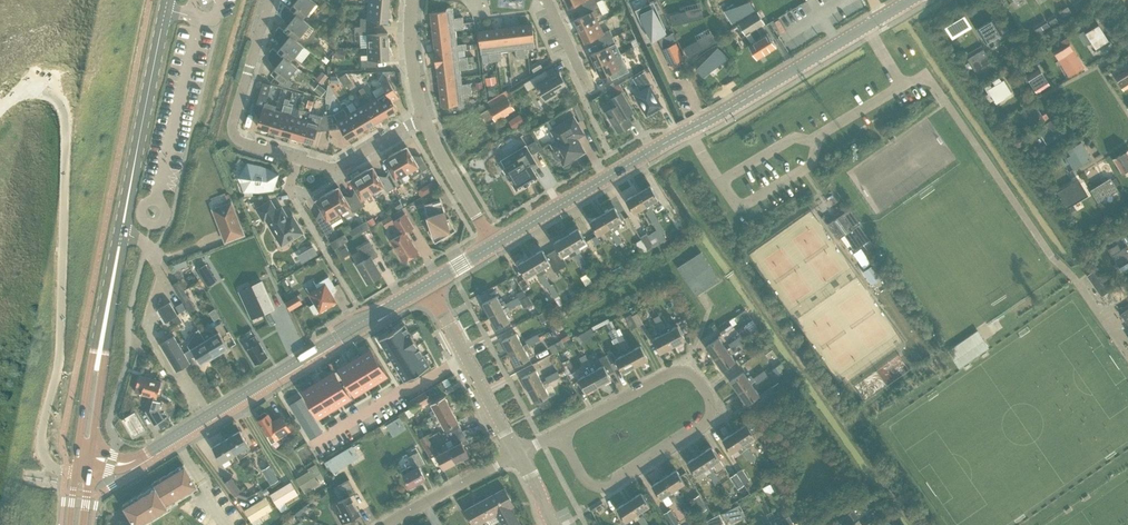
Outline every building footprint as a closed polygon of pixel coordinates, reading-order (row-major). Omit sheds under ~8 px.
[(290,8),(303,19),(316,3),(313,0),(295,0),(296,1),(290,8)] [(369,6),(391,8),(391,0),(369,0),(369,6)] [(577,25),(576,25),(579,31),(599,22),(596,16),(602,13),(597,2),(584,8),(587,14),(574,20),(577,25)] [(653,2),(635,10),(648,38),(651,36),(652,39),(665,34),(663,31),(666,29),(653,2)] [(290,8),(285,4),(283,7),(282,9),(282,10),(282,11),(282,12),(282,13),(282,14),(282,15),(283,16),(284,17),(284,18),(290,22),(284,30),(297,40),(310,24),(303,19),(290,8)] [(388,18),(393,17),(391,8),(369,6),(368,19),(361,18),(360,26),(375,27),(374,20),(388,21),(388,18)] [(430,14),(432,27),(463,23),(463,18),(463,17),(454,18),(454,10),(453,9),(452,8),(452,7),(451,7),(450,7),(449,7),(448,7),(448,8),(447,8),(446,9),(446,10),(446,11),(430,13),(430,14)] [(751,43),(749,45),(758,59),(775,47),(767,34),(762,37),(757,28),(765,23),(757,12),(739,24),(746,35),(751,43)] [(964,15),(945,27),(952,39),(961,34),(961,32),(971,26),(964,15)] [(471,17),(463,18),(463,23),(432,27),(434,40),(457,37),(456,30),(468,28),(467,23),(472,22),(471,17)] [(993,20),(978,29),(985,41),(1001,32),(993,20)] [(604,33),(599,22),(579,31),(582,38),(583,37),(585,42),(597,36),(600,42),(613,36),(610,30),(604,33)] [(1097,22),(1085,30),(1098,50),(1110,43),(1097,22)] [(531,25),(519,26),(522,58),(528,57),(527,49),(535,48),(532,24),(531,25)] [(297,40),(284,30),(279,26),(277,29),(276,30),(276,31),(275,32),(275,33),(275,34),(276,35),(276,36),(276,37),(277,38),(277,39),(278,39),(284,44),(278,51),(277,51),(291,62),(304,45),(297,40)] [(375,33),(375,27),(360,26),(355,26),(355,35),(360,35),(367,34),(368,47),(390,46),(389,37),(388,33),(375,33)] [(505,28),(508,51),(515,50),(516,58),(522,58),(519,26),(505,28)] [(501,52),(508,51),(505,28),(492,30),(496,61),(502,60),(501,52)] [(490,62),(496,61),(492,30),(479,31),(478,31),(481,54),(489,53),(490,62)] [(612,50),(618,48),(613,36),(600,42),(603,48),(591,54),(593,59),(592,60),(595,66),(615,57),(612,50)] [(435,53),(458,50),(458,51),(467,50),(466,43),(458,44),(457,37),(434,40),(435,53)] [(1065,47),(1071,43),(1067,37),(1061,41),(1065,47)] [(676,43),(663,49),(671,65),(684,59),(676,43)] [(389,56),(393,54),(390,46),(368,47),(368,48),(363,48),(364,55),(361,55),(362,67),(376,66),(375,59),(389,59),(389,56)] [(284,84),(297,67),(291,62),(277,51),(278,51),(273,47),(271,50),(270,52),(269,53),(269,54),(269,55),(269,56),(269,57),(270,58),(271,59),(271,60),(272,61),(277,65),(271,73),(284,84)] [(352,55),(352,47),(335,48),(332,62),(341,61),(341,56),(352,55)] [(436,67),(437,67),(437,66),(468,62),(468,56),(459,57),(458,51),(458,50),(435,53),(434,53),(436,67)] [(983,50),(968,59),(969,62),(973,67),(975,72),(991,62),(983,50)] [(1065,56),(1060,59),(1070,75),(1084,67),(1074,50),(1070,52),(1069,51),(1064,54),(1065,56)] [(620,67),(615,57),(595,66),(596,74),(600,73),(601,77),(614,71),(617,77),(629,71),(626,64),(620,67)] [(538,61),(530,66),(534,72),(542,67),(538,61)] [(437,66),(437,67),(438,80),(462,77),(461,70),(469,68),(468,62),(437,66)] [(1040,69),(1028,77),(1037,92),(1050,85),(1040,69)] [(1116,77),(1124,89),(1127,87),(1127,70),(1116,77)] [(528,90),(537,85),(546,100),(568,87),(559,71),(543,81),(539,74),(524,83),(528,90)] [(323,73),(317,81),(322,85),(328,77),(323,73)] [(351,81),(346,74),(338,78),(343,86),(351,81)] [(662,106),(654,94),(655,93),(644,74),(635,79),(642,90),(635,94),(647,115),(651,112),(653,112),(655,111),(657,110),(657,109),(662,106)] [(383,85),(373,91),(377,97),(388,116),(395,114),(395,111),(398,109),(391,97),(397,93),(387,77),(381,81),(383,85)] [(462,84),(462,77),(438,80),(440,93),(472,89),(471,83),(462,84)] [(992,81),(995,86),(992,87),(990,84),(985,87),(988,93),(989,95),(991,94),(994,99),(996,102),(1011,93),(1004,80),(1002,81),(999,77),(992,81)] [(263,83),(260,94),(267,96),(270,85),(263,83)] [(329,84),(327,96),(332,98),(333,93),(335,93),(330,84),(329,84)] [(620,84),(610,90),(610,91),(619,94),(621,93),(624,91),(620,84)] [(496,85),(489,86),(490,95),(497,94),(496,85)] [(326,91),(319,86),(315,91),(321,96),(326,91)] [(364,88),(359,91),(363,96),(367,94),(367,93),(364,88)] [(442,106),(441,106),(458,104),(458,105),(458,106),(458,107),(459,108),(460,108),(461,108),(462,108),(463,108),(464,107),(465,106),(465,105),(465,104),(464,96),(472,95),(472,89),(440,93),(442,106)] [(611,99),(615,106),(606,112),(618,132),(632,124),(627,116),(633,113),(621,93),(619,94),(611,99)] [(988,93),(986,95),(990,101),(994,99),(991,94),(989,95),(988,93)] [(276,106),(265,103),(267,96),(260,94),(255,111),(261,113),(257,126),(261,128),(261,131),(269,131),(275,110),(276,106)] [(381,119),(382,120),(388,116),(377,97),(371,101),(367,94),(363,96),(377,121),(381,119)] [(374,123),(377,121),(363,96),(359,99),(363,105),(357,109),(368,128),(374,124),(374,123)] [(507,98),(488,109),(495,120),(514,109),(507,98)] [(1034,103),(1022,110),(1031,126),(1044,119),(1042,116),(1034,103)] [(282,112),(275,110),(269,131),(276,133),(276,132),(280,133),(288,105),(284,104),(282,112)] [(284,136),(291,138),(297,116),(291,115),(293,107),(288,105),(280,133),(284,134),(284,136)] [(343,108),(344,109),(347,115),(358,133),(362,130),(362,131),(368,128),(357,109),(351,112),(347,105),(343,108)] [(297,140),(298,138),(302,140),(308,120),(310,112),(299,109),(297,116),(291,138),(297,140)] [(333,129),(340,125),(348,139),(358,133),(347,115),(344,109),(334,114),(327,115),(329,130),(333,129)] [(318,123),(308,120),(302,140),(313,143),(318,128),(326,130),(329,130),(327,115),(320,116),(318,123)] [(582,147),(577,138),(584,134),(574,117),(551,130),(557,141),(552,144),(554,148),(554,149),(553,150),(553,151),(553,153),(553,154),(553,155),(553,156),(554,157),(555,158),(556,159),(557,160),(559,160),(560,160),(561,160),(564,164),(579,155),(578,153),(579,150),(582,147)] [(1070,134),(1064,123),(1058,126),(1054,119),(1042,126),(1051,142),(1063,134),(1064,137),(1070,134)] [(535,140),(529,144),(534,153),(540,149),(535,140)] [(1071,148),(1068,150),(1078,166),(1091,158),(1081,142),(1079,143),(1077,140),(1069,145),(1071,148)] [(506,168),(504,169),(507,175),(517,190),(538,177),(533,169),(531,166),(537,163),(526,146),(527,147),(512,156),(516,162),(506,168)] [(395,152),(407,172),(411,178),(428,168),(421,156),(415,159),(407,147),(403,150),(402,148),(395,152)] [(1121,172),(1122,173),(1127,169),(1127,150),(1113,159),(1121,172)] [(397,179),(407,172),(395,152),(389,156),(389,158),(385,160),(392,173),(386,176),(394,188),(400,184),(397,179)] [(239,177),(244,191),(258,191),(273,189),(278,174),(261,167),(248,164),(239,177)] [(368,169),(361,173),(373,193),(384,186),(387,192),(394,188),(386,176),(381,179),(373,167),(369,170),(368,169)] [(358,193),(352,196),(359,208),(366,204),(363,199),(373,193),(361,173),(355,177),(355,178),(351,181),(358,193)] [(1111,178),(1090,190),(1098,202),(1118,190),(1115,186),(1119,184),(1115,178),(1112,180),(1111,178)] [(1058,193),(1066,206),(1086,193),(1078,181),(1063,190),(1058,193)] [(658,199),(650,186),(638,193),(646,206),(648,210),(651,208),(652,209),(655,207),(652,203),(658,199)] [(350,207),(353,212),(359,208),(352,196),(346,200),(339,187),(334,190),(334,189),(327,193),(339,213),(350,207)] [(342,218),(339,213),(327,193),(320,197),(321,198),(317,201),(324,213),(316,218),(326,234),(334,230),(331,224),(342,218)] [(634,214),(646,206),(638,193),(626,200),(634,214)] [(399,200),(394,203),(398,209),(403,206),(399,200)] [(441,200),(424,205),(431,228),(428,231),(434,241),(435,243),(438,241),(456,230),(449,218),(447,219),(441,200)] [(297,223),(296,223),(295,223),(294,224),(291,218),(289,220),(284,211),(283,211),(283,210),(282,210),(281,209),(280,209),(279,209),(279,210),(278,210),(277,211),(270,201),(257,209),(264,220),(266,219),(276,235),(277,236),(278,236),(278,235),(283,242),(290,238),(291,238),(291,239),(292,239),(293,238),(299,235),(299,234),(300,234),(300,233),(301,233),(301,232),(301,231),(301,230),(301,229),(300,229),(297,224),(297,223)] [(213,210),(225,241),(226,242),(244,235),(232,202),(213,210)] [(1068,210),(1072,215),(1078,212),(1074,206),(1068,210)] [(622,221),(614,207),(602,215),(612,232),(615,231),(618,229),(619,229),(616,224),(622,221)] [(651,208),(648,210),(646,212),(649,218),(655,215),(652,209),(651,208)] [(845,235),(849,241),(855,250),(863,244),(869,251),(875,247),(858,225),(860,223),(850,209),(828,224),(839,239),(845,235)] [(391,240),(392,241),(404,261),(418,253),(406,232),(413,227),(405,214),(393,221),(394,223),(401,234),(391,240)] [(607,236),(610,234),(612,232),(602,215),(590,222),(598,235),(604,231),(607,236)] [(655,215),(649,218),(653,224),(658,220),(655,215)] [(390,216),(382,220),(386,227),(394,223),(393,221),(390,216)] [(658,220),(653,224),(657,230),(664,241),(672,237),(669,233),(666,234),(658,220)] [(355,228),(350,230),(354,237),(359,234),(355,228)] [(586,242),(578,229),(566,236),(569,241),(577,254),(580,252),(581,251),(579,246),(586,242)] [(664,241),(657,230),(648,235),(647,234),(641,237),(642,239),(649,250),(664,241)] [(615,231),(612,232),(610,234),(614,239),(619,236),(615,231)] [(344,234),(331,242),(334,248),(348,240),(344,234)] [(577,254),(569,241),(566,236),(554,243),(557,248),(551,252),(561,268),(567,265),(562,256),(568,253),(571,257),(574,255),(577,254)] [(592,238),(593,241),(596,245),(601,242),(596,236),(592,238)] [(619,236),(614,239),(617,245),(620,243),(622,242),(619,236)] [(649,250),(642,239),(635,243),(642,254),(649,250)] [(365,259),(357,265),(367,283),(382,275),(372,259),(378,255),(370,242),(359,248),(365,259)] [(1108,249),(1119,268),(1127,263),(1127,247),(1127,246),(1121,250),(1117,244),(1108,249)] [(313,246),(299,254),(303,261),(317,253),(313,246)] [(346,247),(341,250),(344,256),(349,252),(346,247)] [(561,268),(551,252),(546,255),(542,250),(530,257),(538,271),(540,275),(543,273),(544,273),(547,271),(544,267),(550,264),(555,272),(561,268)] [(580,252),(577,254),(574,255),(577,261),(583,258),(580,252)] [(696,295),(719,280),(701,252),(677,267),(696,295)] [(538,271),(530,257),(518,265),(526,278),(538,271)] [(583,258),(577,261),(581,267),(586,263),(583,258)] [(205,264),(197,268),(208,286),(216,282),(205,264)] [(870,286),(883,277),(873,264),(861,273),(870,286)] [(1092,272),(1087,276),(1102,297),(1107,293),(1092,272)] [(547,279),(544,273),(543,273),(540,275),(538,276),(541,282),(547,279)] [(315,313),(319,310),(320,312),(336,302),(331,293),(337,290),(329,277),(316,284),(318,288),(309,293),(315,303),(310,306),(315,313)] [(550,285),(547,279),(541,282),(545,288),(548,286),(550,285)] [(178,281),(172,284),(189,313),(195,309),(178,281)] [(263,283),(245,291),(256,318),(275,309),(263,283)] [(290,290),(285,293),(288,299),(294,296),(290,290)] [(523,290),(517,293),(520,300),(526,296),(523,290)] [(286,302),(288,304),(291,309),(302,302),(297,295),(286,302)] [(497,296),(483,303),(490,316),(503,308),(507,307),(508,307),(506,303),(504,300),(500,302),(497,296)] [(529,296),(521,300),(523,305),(532,300),(529,296)] [(518,297),(512,300),(515,306),(521,303),(518,297)] [(511,300),(506,303),(508,307),(507,307),(509,309),(515,306),(512,300),(511,300)] [(170,302),(157,309),(165,323),(172,319),(176,325),(182,321),(178,315),(170,302)] [(182,303),(175,307),(179,313),(186,309),(182,303)] [(503,308),(490,316),(497,329),(510,321),(506,313),(510,311),(509,309),(507,307),(503,308)] [(638,313),(632,316),(638,327),(643,323),(638,313)] [(631,314),(625,318),(632,330),(638,327),(632,316),(631,314)] [(663,321),(659,315),(653,318),(657,324),(663,321)] [(610,321),(607,323),(611,330),(609,331),(613,339),(617,338),(618,337),(610,321)] [(666,327),(663,321),(657,324),(660,331),(666,328),(666,327)] [(211,331),(205,329),(201,332),(215,356),(229,348),(222,336),(227,333),(221,322),(215,326),(218,331),(213,334),(211,331)] [(730,322),(719,329),(723,335),(734,327),(730,322)] [(404,324),(392,332),(398,342),(411,334),(404,324)] [(666,328),(663,329),(666,333),(673,346),(685,340),(678,326),(671,330),(669,326),(666,327),(666,328)] [(591,327),(585,331),(587,335),(590,336),(595,334),(591,327)] [(188,345),(190,349),(192,348),(196,355),(202,364),(215,356),(201,332),(199,329),(195,331),(188,345)] [(392,332),(379,339),(385,350),(398,342),(392,332)] [(523,346),(517,333),(503,340),(510,353),(523,346)] [(673,346),(666,333),(653,340),(660,353),(673,346)] [(411,334),(398,342),(405,352),(417,345),(411,334)] [(541,339),(538,334),(531,338),(534,343),(541,339)] [(192,348),(190,349),(184,352),(174,335),(160,344),(176,371),(191,363),(189,359),(196,355),(192,348)] [(625,341),(622,335),(618,337),(617,338),(620,344),(625,341)] [(253,346),(247,350),(256,364),(268,356),(260,342),(259,342),(255,336),(249,339),(253,346)] [(744,341),(740,336),(734,340),(738,345),(744,341)] [(728,349),(719,337),(706,347),(714,358),(728,349)] [(531,338),(525,341),(527,343),(528,346),(529,346),(534,343),(531,338)] [(552,353),(565,346),(561,340),(549,347),(552,353)] [(738,345),(734,340),(728,344),(732,350),(738,345)] [(625,341),(620,344),(623,350),(629,347),(625,341)] [(398,342),(385,350),(392,360),(405,352),(398,342)] [(530,359),(526,351),(530,349),(529,346),(528,346),(527,343),(523,346),(510,353),(517,366),(530,359)] [(417,345),(405,352),(411,363),(423,355),(417,345)] [(648,359),(641,346),(628,352),(636,366),(648,359)] [(728,349),(714,358),(723,370),(736,361),(728,349)] [(371,350),(360,357),(368,370),(379,363),(371,350)] [(405,352),(392,360),(398,371),(411,363),(405,352)] [(636,366),(628,352),(616,359),(612,352),(606,355),(614,370),(620,367),(623,373),(636,366)] [(423,355),(411,363),(417,374),(430,366),(423,355)] [(588,360),(585,355),(580,357),(582,363),(588,360)] [(614,370),(606,355),(600,358),(603,366),(597,370),(594,364),(591,366),(589,367),(598,386),(611,379),(608,374),(614,370)] [(360,357),(350,363),(358,376),(368,370),(360,357)] [(576,372),(570,359),(563,363),(564,366),(566,370),(569,375),(576,372)] [(582,363),(585,369),(589,367),(591,366),(588,360),(582,363)] [(350,363),(339,370),(347,382),(358,376),(350,363)] [(379,363),(368,370),(376,382),(386,376),(379,363)] [(411,363),(398,371),(405,381),(417,374),(411,363)] [(589,367),(585,369),(583,370),(586,376),(579,379),(586,392),(598,386),(589,367)] [(368,370),(358,376),(365,389),(376,382),(368,370)] [(548,380),(546,377),(544,373),(539,376),(536,370),(523,377),(530,390),(548,380)] [(566,370),(559,374),(561,376),(560,377),(561,380),(569,375),(566,370)] [(768,375),(765,370),(759,374),(762,379),(768,375)] [(559,374),(557,371),(552,374),(554,380),(560,377),(561,376),(559,374)] [(755,381),(753,378),(751,375),(747,378),(743,372),(731,381),(739,392),(752,383),(752,384),(755,381)] [(335,373),(324,379),(331,392),(342,385),(335,373)] [(554,380),(552,374),(546,377),(548,380),(549,383),(554,380)] [(762,379),(759,374),(753,378),(755,381),(757,384),(762,379)] [(139,375),(135,392),(141,394),(151,397),(147,410),(155,424),(163,419),(158,409),(160,402),(155,401),(156,398),(161,381),(139,375)] [(358,376),(347,382),(355,395),(365,389),(358,376)] [(324,379),(313,386),(321,398),(331,392),(324,379)] [(550,395),(546,388),(550,386),(549,383),(548,380),(530,390),(536,402),(550,395)] [(760,395),(752,384),(752,383),(739,392),(747,404),(760,395)] [(342,385),(331,392),(339,405),(350,398),(342,385)] [(313,386),(303,392),(310,405),(321,398),(313,386)] [(331,392),(321,398),(329,411),(339,405),(331,392)] [(425,392),(408,402),(413,411),(430,401),(425,392)] [(435,409),(430,411),(432,415),(434,418),(452,409),(445,396),(432,403),(435,409)] [(321,398),(310,405),(318,417),(329,411),(321,398)] [(411,408),(406,411),(409,417),(414,413),(413,411),(411,408)] [(433,418),(432,419),(436,426),(442,422),(445,428),(458,422),(458,421),(452,409),(434,418),(433,418)] [(135,411),(122,419),(133,437),(146,429),(135,411)] [(265,412),(257,417),(259,420),(258,420),(271,443),(290,431),(281,416),(272,421),(268,414),(267,415),(265,412)] [(400,417),(386,425),(393,437),(407,429),(400,417)] [(756,418),(750,422),(759,438),(765,434),(756,418)] [(458,422),(445,428),(451,440),(454,446),(462,442),(464,446),(469,443),(458,422)] [(748,442),(755,437),(747,424),(735,432),(746,449),(749,447),(751,446),(748,442)] [(240,431),(226,439),(235,454),(249,446),(240,431)] [(746,449),(735,432),(723,440),(731,453),(737,449),(740,453),(743,451),(746,449)] [(426,435),(420,439),(429,456),(436,453),(426,435)] [(228,458),(235,454),(226,439),(213,447),(225,467),(231,463),(228,458)] [(464,446),(462,442),(454,446),(451,440),(446,443),(447,444),(442,447),(444,452),(436,455),(443,469),(469,455),(464,446)] [(352,445),(339,453),(347,465),(359,457),(352,445)] [(713,464),(720,460),(711,447),(700,455),(711,472),(714,470),(716,469),(713,464)] [(749,447),(746,449),(743,451),(747,456),(752,453),(749,447)] [(412,465),(402,471),(403,474),(410,486),(425,478),(419,467),(425,464),(418,452),(408,457),(412,465)] [(339,453),(324,462),(327,467),(330,466),(334,473),(347,465),(339,453)] [(752,453),(747,456),(751,462),(756,459),(752,453)] [(711,472),(700,455),(688,463),(696,476),(703,471),(706,475),(708,474),(711,472)] [(142,523),(168,507),(166,505),(197,486),(184,464),(152,483),(153,486),(123,504),(136,524),(142,524),(142,523)] [(309,471),(296,479),(305,493),(321,484),(319,480),(324,478),(315,464),(308,469),(309,471)] [(270,466),(263,470),(271,483),(277,479),(270,466)] [(742,469),(736,473),(744,485),(750,481),(742,469)] [(685,483),(676,470),(664,478),(675,495),(679,493),(680,492),(677,488),(685,483)] [(714,470),(711,472),(708,474),(712,479),(717,476),(714,470)] [(738,489),(744,485),(736,473),(730,477),(738,489)] [(721,482),(717,476),(712,479),(716,485),(721,482)] [(232,478),(225,483),(224,483),(234,496),(241,491),(232,478)] [(675,495),(664,478),(652,486),(661,498),(668,494),(671,498),(673,497),(675,495)] [(342,510),(337,513),(342,522),(360,513),(350,496),(357,492),(349,479),(338,485),(345,498),(338,502),(342,510)] [(777,495),(783,491),(778,481),(771,484),(777,495)] [(291,483),(271,495),(277,506),(297,494),(291,483)] [(474,524),(476,524),(497,514),(504,524),(520,524),(512,509),(516,507),(506,488),(466,509),(474,524)] [(641,493),(629,501),(638,514),(649,506),(641,493)] [(679,493),(675,495),(673,497),(677,502),(682,499),(679,493)] [(699,495),(693,499),(702,512),(708,508),(699,495)] [(265,498),(245,511),(252,521),(272,509),(265,498)] [(682,499),(677,502),(680,508),(686,505),(682,499)] [(638,514),(629,501),(617,509),(626,521),(633,517),(636,521),(638,520),(641,518),(640,517),(638,514)] [(740,505),(722,514),(725,521),(729,519),(731,524),(745,516),(740,505)] [(664,513),(672,524),(678,524),(680,524),(670,509),(664,513)] [(839,519),(843,524),(846,524),(858,517),(853,509),(839,519)] [(773,511),(767,514),(771,521),(777,518),(776,517),(773,511)] [(707,521),(707,522),(709,524),(720,524),(724,523),(719,514),(707,521)] [(643,515),(640,517),(641,518),(638,520),(641,524),(647,522),(643,515)] [(771,521),(773,524),(792,524),(791,524),(794,523),(789,515),(780,520),(778,516),(776,517),(777,518),(771,521)]
